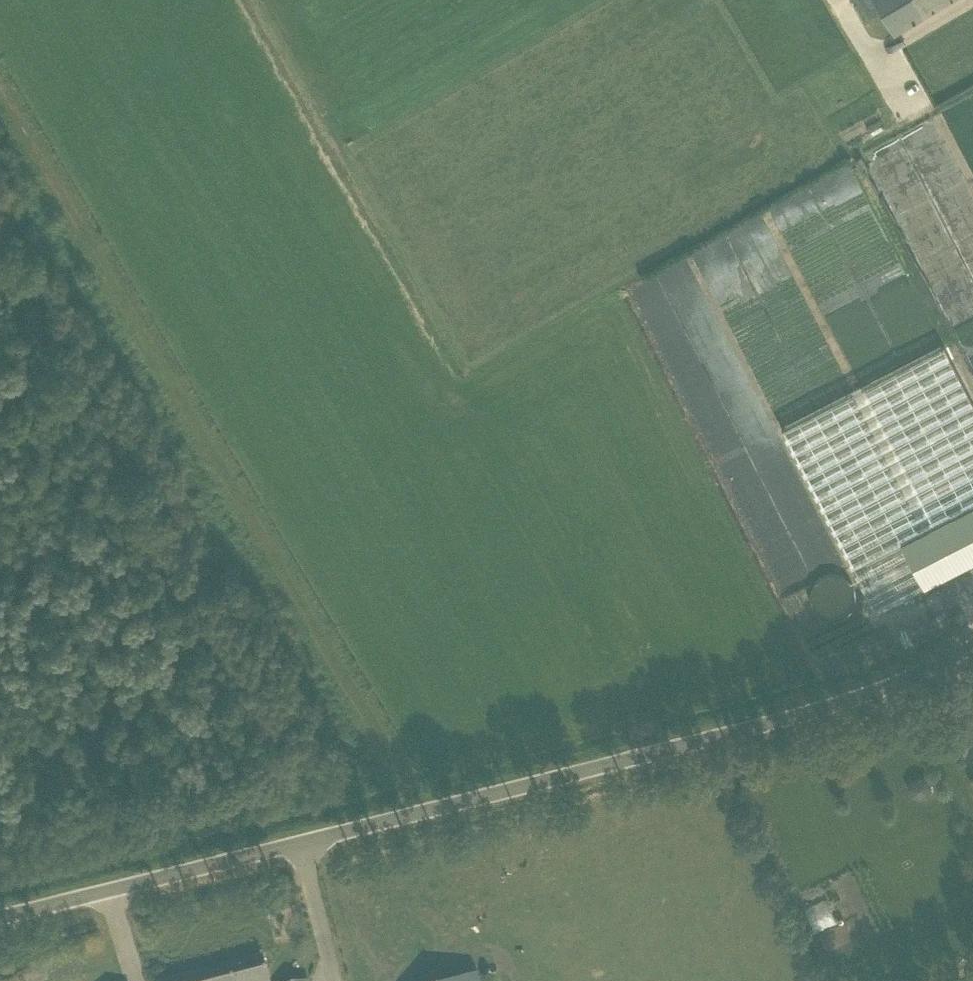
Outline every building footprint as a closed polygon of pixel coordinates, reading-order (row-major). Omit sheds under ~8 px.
[(869,16),(880,10),(893,33),(950,0),(859,0),(869,16)] [(861,155),(854,159),(859,167),(866,163),(861,155)] [(782,429),(864,588),(875,611),(923,584),(972,559),(972,404),(943,346),(782,429)] [(262,961),(185,980),(267,980),(262,961)]
